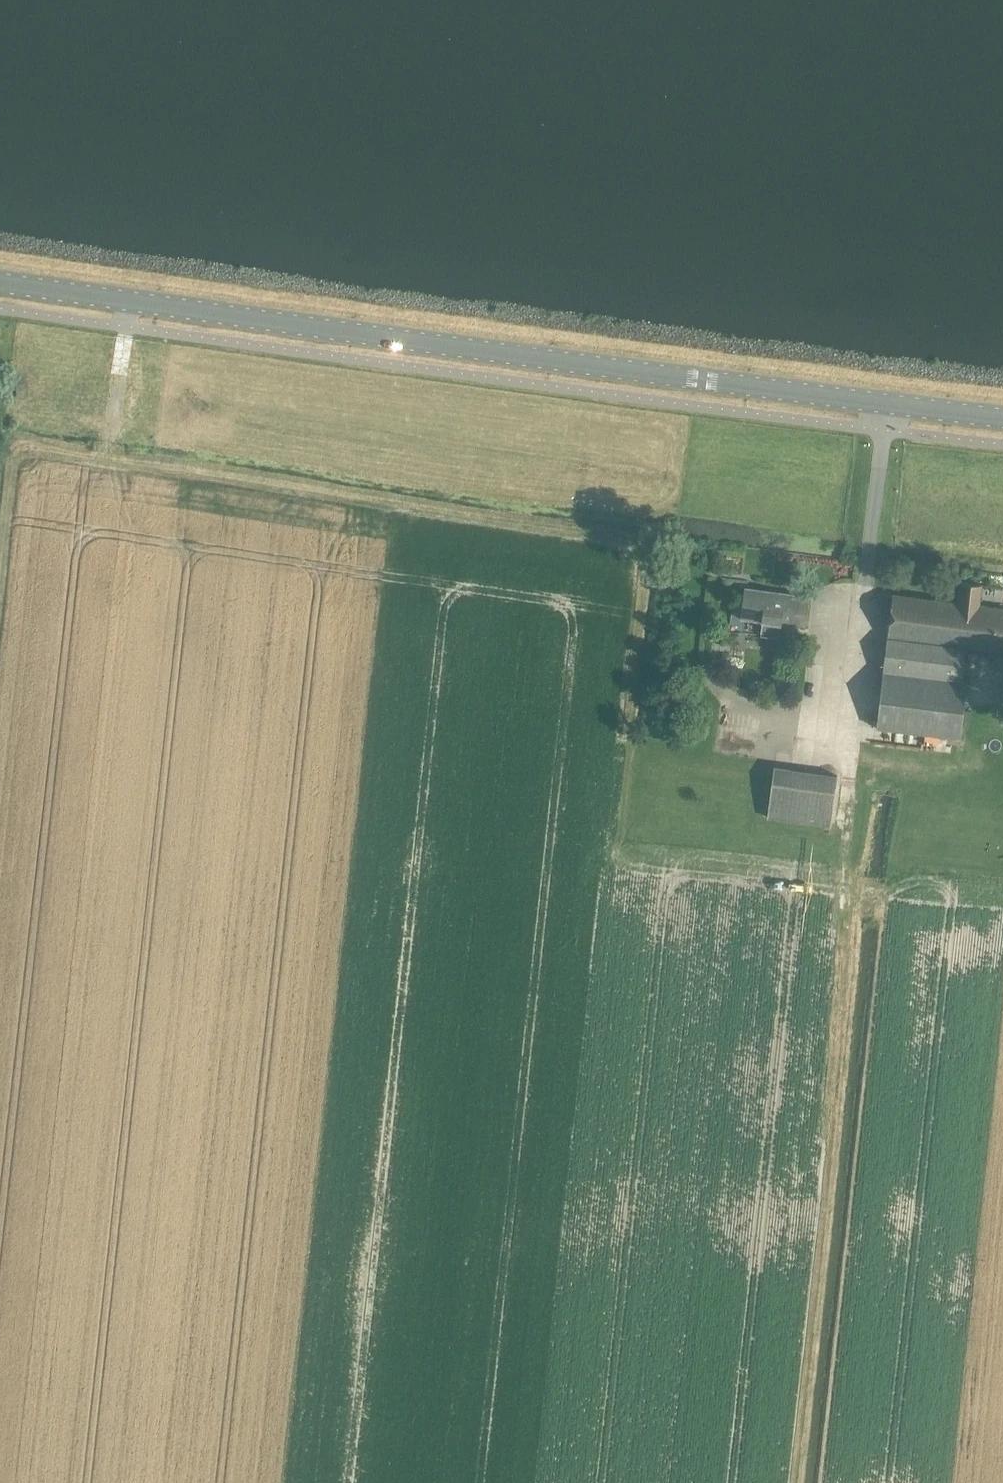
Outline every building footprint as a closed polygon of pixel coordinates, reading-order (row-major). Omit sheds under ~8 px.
[(891,635),(969,645),(1002,649),(1002,608),(980,605),(983,584),(963,581),(960,603),(896,595),(891,635)] [(766,619),(763,633),(781,636),(783,621),(806,624),(810,594),(748,586),(744,616),(766,619)] [(891,635),(887,669),(965,678),(969,645),(891,635)] [(887,669),(880,725),(963,735),(969,679),(965,678),(887,669)] [(770,816),(833,824),(833,819),(839,774),(776,765),(770,816)]
